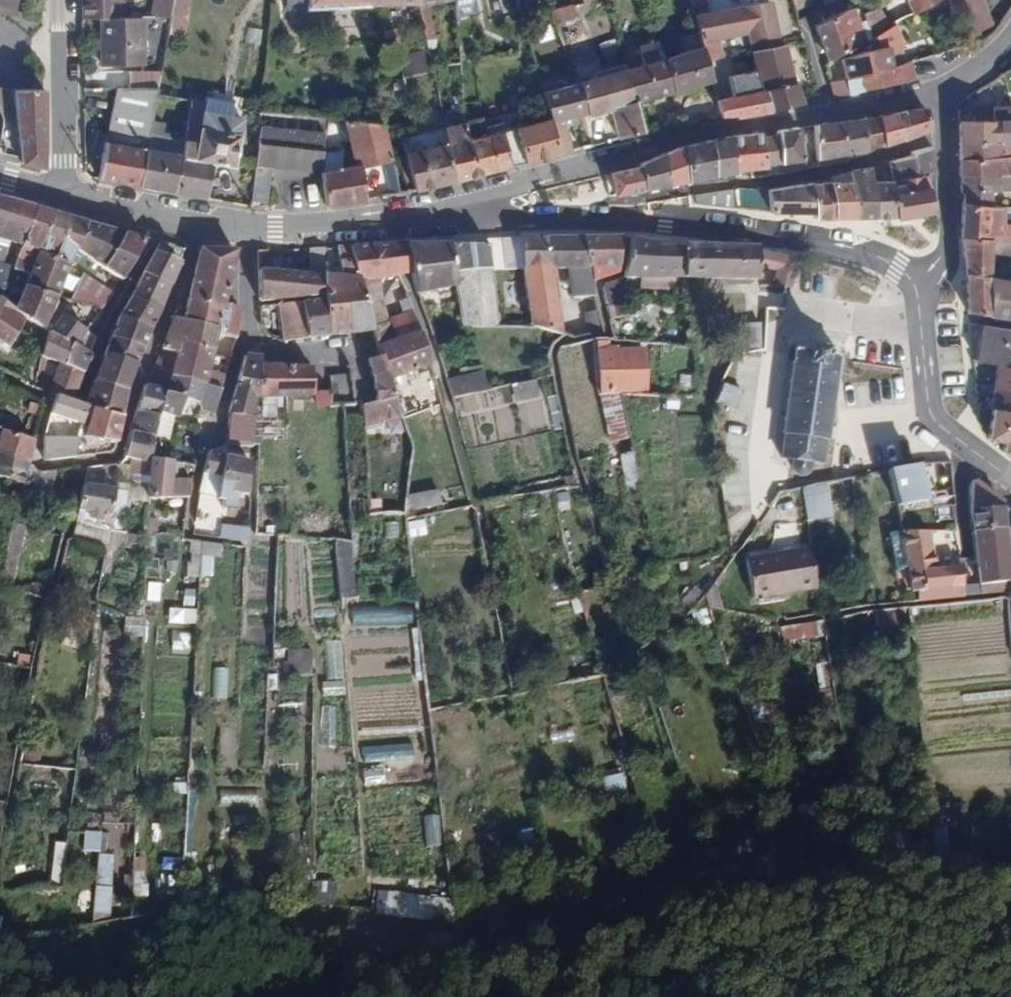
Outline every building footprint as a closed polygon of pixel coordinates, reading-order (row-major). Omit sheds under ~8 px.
[(3,10),(13,13),(16,0),(5,0),(3,10)] [(82,18),(100,18),(124,17),(124,0),(81,0),(82,18)] [(151,16),(170,16),(172,4),(172,0),(154,0),(151,16)] [(287,8),(378,5),(378,0),(287,0),(287,8)] [(580,0),(541,0),(519,6),(521,16),(546,10),(573,3),(580,1),(580,0)] [(716,37),(747,31),(751,49),(780,43),(771,0),(706,11),(704,0),(691,0),(700,40),(716,37)] [(795,8),(813,3),(812,0),(794,0),(795,8)] [(937,0),(906,0),(913,13),(937,0)] [(576,16),(573,3),(546,10),(552,22),(576,16)] [(172,4),(170,16),(166,34),(184,37),(189,7),(172,4)] [(828,62),(855,46),(870,38),(859,8),(857,8),(853,4),(815,23),(828,62)] [(866,6),(859,8),(870,38),(885,28),(882,18),(879,9),(869,11),(866,6)] [(124,17),(100,18),(101,65),(143,66),(142,17),(124,17)] [(861,74),(864,90),(916,80),(912,61),(895,64),(892,49),(902,44),(894,22),(890,25),(885,28),(870,38),(855,46),(856,51),(842,58),(846,78),(861,74)] [(398,28),(383,30),(384,39),(399,36),(398,28)] [(711,81),(716,97),(733,94),(716,37),(700,40),(701,46),(711,81)] [(627,70),(635,100),(672,91),(664,57),(659,59),(653,41),(639,45),(642,64),(626,68),(627,70)] [(763,87),(770,110),(803,103),(785,42),(780,43),(751,49),(763,87)] [(895,64),(912,61),(902,44),(892,49),(895,64)] [(664,57),(672,91),(711,81),(701,46),(664,57)] [(401,56),(404,77),(433,70),(432,67),(429,49),(401,56)] [(596,51),(569,60),(573,67),(600,62),(596,51)] [(579,82),(587,111),(603,108),(611,107),(618,137),(643,131),(635,100),(627,70),(594,77),(592,69),(600,66),(600,62),(573,67),(579,80),(579,82)] [(594,77),(627,70),(626,68),(624,62),(600,66),(592,69),(594,77)] [(128,70),(128,87),(158,86),(160,69),(128,70)] [(849,94),(864,90),(861,74),(846,78),(849,94)] [(550,118),(559,154),(572,150),(565,124),(563,118),(570,116),(587,111),(579,82),(579,80),(543,91),(550,118)] [(116,87),(98,178),(139,185),(150,130),(158,91),(158,86),(128,87),(116,87)] [(733,94),(736,116),(740,116),(770,110),(763,87),(733,94)] [(44,88),(11,89),(20,161),(45,167),(44,88)] [(716,97),(720,116),(736,116),(733,94),(716,97)] [(235,102),(206,96),(205,102),(203,111),(233,117),(235,102)] [(180,156),(212,162),(232,166),(240,118),(233,117),(203,111),(205,102),(197,101),(190,100),(183,138),(180,156)] [(958,114),(958,142),(1010,142),(1010,106),(991,107),(992,114),(973,114),(958,114)] [(603,108),(587,111),(587,114),(588,119),(605,115),(603,108)] [(883,146),(928,130),(923,108),(878,115),(883,146)] [(260,112),(259,125),(325,132),(325,129),(326,117),(260,112)] [(866,151),(883,146),(878,115),(863,118),(866,151)] [(563,118),(565,124),(571,122),(570,116),(563,118)] [(321,171),(325,205),(366,199),(360,165),(383,160),(392,158),(384,123),(326,117),(325,129),(345,129),(354,164),(345,167),(342,150),(322,155),(321,171)] [(475,174),(511,165),(502,129),(486,133),(483,118),(465,123),(475,174)] [(502,129),(511,165),(559,154),(550,118),(502,129)] [(846,154),(866,151),(863,118),(842,121),(846,154)] [(842,121),(813,125),(816,167),(847,160),(846,154),(842,121)] [(456,179),(475,174),(465,123),(445,127),(456,179)] [(259,125),(254,165),(321,171),(322,155),(325,132),(259,125)] [(403,140),(414,190),(456,179),(445,127),(419,133),(418,136),(403,140)] [(798,141),(796,127),(776,130),(775,134),(761,135),(766,175),(801,170),(799,157),(798,141)] [(150,130),(139,185),(173,192),(180,156),(183,138),(150,130)] [(766,175),(761,135),(761,132),(730,135),(733,173),(749,170),(750,176),(766,175)] [(733,173),(730,135),(709,140),(714,176),(733,173)] [(714,176),(709,140),(684,145),(686,180),(714,176)] [(959,159),(1010,156),(1010,142),(958,142),(959,159)] [(664,152),(669,184),(686,180),(684,145),(664,152)] [(890,182),(926,176),(935,175),(932,145),(911,151),(910,156),(888,161),(890,182)] [(639,167),(642,188),(669,184),(664,152),(639,163),(639,167)] [(173,192),(205,198),(212,162),(180,156),(173,192)] [(959,176),(1010,174),(1010,156),(959,159),(959,168),(959,176)] [(383,160),(392,194),(401,193),(392,158),(383,160)] [(869,169),(876,217),(893,217),(890,182),(888,161),(869,169)] [(610,173),(613,194),(642,188),(639,167),(610,173)] [(850,182),(855,218),(876,217),(869,169),(857,170),(849,172),(850,182)] [(842,182),(850,182),(849,172),(840,174),(842,182)] [(1010,174),(959,176),(959,193),(962,193),(989,192),(1010,191),(1010,174)] [(890,182),(893,217),(932,213),(926,176),(890,182)] [(810,183),(814,214),(814,218),(834,218),(828,182),(810,183)] [(828,182),(834,218),(855,218),(850,182),(842,182),(828,182)] [(767,189),(769,212),(814,214),(810,183),(767,189)] [(715,192),(717,206),(736,208),(734,189),(715,192)] [(736,208),(769,212),(767,189),(734,189),(736,208)] [(694,204),(717,206),(715,192),(694,194),(694,204)] [(989,192),(962,193),(962,199),(962,203),(989,205),(989,192)] [(34,207),(13,201),(0,198),(0,300),(14,308),(24,286),(29,274),(13,269),(3,265),(9,242),(22,245),(34,207)] [(962,203),(962,215),(960,237),(1010,242),(1010,207),(989,205),(962,203)] [(39,250),(55,213),(45,210),(34,207),(22,245),(13,269),(29,274),(34,262),(25,258),(30,248),(39,252),(39,250)] [(77,249),(87,223),(70,218),(55,213),(39,250),(69,263),(77,249)] [(77,249),(103,266),(124,233),(109,229),(87,223),(77,249)] [(122,278),(147,239),(124,233),(103,266),(122,278)] [(573,297),(592,297),(594,295),(591,280),(582,236),(564,237),(545,237),(551,268),(560,268),(569,268),(573,297)] [(620,265),(622,236),(603,236),(582,236),(591,280),(615,273),(620,265)] [(551,268),(545,237),(532,237),(518,237),(523,268),(551,268)] [(960,237),(965,274),(989,277),(989,258),(1010,262),(1010,261),(1010,242),(960,237)] [(499,269),(494,238),(486,238),(486,245),(490,270),(499,269)] [(682,278),(682,249),(666,248),(656,248),(656,242),(630,238),(623,278),(682,278)] [(141,272),(169,284),(173,273),(183,249),(159,243),(141,272)] [(412,273),(405,243),(401,243),(374,244),(350,245),(365,299),(381,299),(379,278),(403,274),(406,273),(412,273)] [(456,285),(449,244),(425,244),(405,243),(412,273),(416,293),(456,285)] [(490,270),(486,245),(467,244),(449,244),(456,285),(464,326),(497,326),(490,270)] [(365,299),(350,245),(336,246),(339,277),(322,275),(323,295),(323,300),(347,300),(365,299)] [(322,275),(322,247),(310,247),(310,274),(266,270),(266,249),(256,250),(258,301),(323,295),(322,275)] [(773,288),(790,288),(795,261),(791,256),(759,250),(756,248),(746,248),(683,247),(682,249),(682,278),(756,276),(756,268),(773,272),(773,288)] [(224,302),(234,251),(230,250),(213,249),(199,249),(185,313),(175,313),(173,317),(217,330),(236,336),(239,327),(239,306),(224,302)] [(57,296),(69,263),(39,250),(39,252),(34,262),(29,274),(24,286),(57,296)] [(563,335),(551,268),(523,268),(532,326),(563,335)] [(114,292),(83,272),(72,299),(103,307),(114,292)] [(131,296),(160,309),(166,293),(169,284),(141,272),(131,296)] [(965,274),(968,313),(1010,320),(1010,280),(989,277),(965,274)] [(617,278),(601,286),(615,317),(631,310),(617,278)] [(46,321),(57,296),(24,286),(14,308),(24,317),(43,329),(46,321)] [(120,315),(152,329),(156,318),(160,309),(131,296),(120,315)] [(399,301),(403,315),(413,311),(409,298),(399,301)] [(371,330),(365,299),(347,300),(349,332),(371,330)] [(381,299),(365,299),(371,330),(378,346),(420,331),(413,311),(403,315),(388,322),(381,299)] [(0,300),(0,342),(8,347),(24,317),(14,308),(0,300)] [(303,301),(304,338),(322,336),(321,300),(303,301)] [(349,332),(347,300),(323,300),(321,300),(322,336),(336,334),(349,332)] [(277,304),(282,340),(304,338),(303,301),(277,304)] [(277,304),(259,305),(260,325),(267,336),(282,340),(277,304)] [(592,334),(604,332),(595,310),(591,311),(594,329),(589,330),(592,334)] [(60,363),(84,372),(91,354),(76,345),(87,329),(62,314),(54,326),(50,332),(47,331),(39,356),(60,363)] [(112,336),(144,348),(147,341),(152,329),(120,315),(112,336)] [(217,330),(173,317),(161,348),(177,352),(181,342),(212,350),(217,330)] [(46,321),(43,329),(47,331),(50,332),(54,326),(46,321)] [(977,361),(997,365),(1010,367),(1010,329),(982,324),(977,361)] [(743,325),(742,349),(758,348),(759,325),(743,325)] [(420,331),(378,346),(382,354),(390,378),(431,364),(420,331)] [(104,354),(137,364),(139,358),(142,354),(144,348),(112,336),(104,354)] [(597,395),(598,395),(603,395),(606,382),(605,346),(605,338),(593,338),(597,395)] [(177,352),(161,348),(154,368),(173,373),(204,383),(221,389),(225,375),(208,371),(211,354),(212,350),(181,342),(177,352)] [(618,382),(618,394),(643,392),(642,349),(610,349),(605,346),(606,382),(618,382)] [(837,354),(793,349),(780,457),(791,459),(791,470),(795,474),(801,476),(807,473),(809,463),(821,464),(837,354)] [(94,379),(128,388),(130,381),(137,364),(104,354),(94,379)] [(368,357),(369,362),(372,375),(377,400),(362,405),(364,415),(364,426),(402,418),(402,414),(390,378),(382,354),(368,357)] [(228,411),(254,416),(254,397),(260,396),(261,365),(261,357),(244,355),(235,388),(228,411)] [(55,395),(74,401),(84,372),(60,363),(48,393),(50,394),(55,395)] [(261,365),(260,396),(314,394),(312,366),(289,366),(261,365)] [(993,388),(1010,391),(1010,367),(997,365),(993,388)] [(173,373),(154,368),(150,377),(170,382),(173,373)] [(481,371),(463,376),(466,387),(484,382),(481,371)] [(145,385),(144,385),(135,410),(159,416),(160,411),(178,416),(184,398),(197,401),(200,396),(204,383),(173,373),(170,382),(167,391),(145,385)] [(355,405),(351,375),(329,376),(330,407),(342,406),(355,405)] [(446,380),(452,397),(486,389),(484,382),(466,387),(463,376),(446,380)] [(170,382),(150,377),(145,385),(167,391),(170,382)] [(539,394),(536,378),(510,384),(514,398),(539,394)] [(87,404),(122,416),(128,388),(94,379),(87,404)] [(603,395),(618,394),(618,382),(606,382),(603,395)] [(221,389),(204,383),(200,396),(218,400),(221,389)] [(720,384),(714,403),(733,411),(740,392),(720,384)] [(990,408),(1010,413),(1010,391),(993,388),(990,408)] [(628,438),(618,394),(603,395),(598,395),(608,439),(628,438)] [(82,424),(87,404),(74,401),(55,395),(50,412),(82,424)] [(80,436),(115,443),(122,416),(87,404),(82,424),(80,436)] [(987,440),(1003,441),(1001,451),(1010,458),(1010,413),(990,408),(987,440)] [(159,416),(135,410),(132,420),(131,427),(124,456),(131,457),(149,462),(150,458),(159,416)] [(253,446),(253,443),(254,416),(228,411),(228,426),(239,428),(239,434),(239,445),(253,446)] [(21,483),(22,480),(27,461),(33,440),(13,433),(19,419),(0,413),(0,477),(21,483)] [(228,434),(228,444),(239,445),(239,434),(228,434)] [(49,460),(75,456),(79,438),(43,437),(43,459),(49,460)] [(618,443),(619,454),(632,452),(629,441),(618,443)] [(608,444),(611,455),(619,454),(618,443),(608,444)] [(207,451),(202,472),(219,475),(217,498),(221,499),(228,455),(207,451)] [(195,465),(197,456),(176,452),(174,461),(195,465)] [(627,489),(641,489),(632,452),(619,454),(627,489)] [(228,455),(221,499),(221,503),(237,506),(239,493),(248,493),(249,460),(228,455)] [(149,462),(131,457),(127,484),(148,486),(149,462)] [(170,461),(150,458),(149,462),(148,486),(148,498),(188,497),(192,479),(170,479),(170,461)] [(33,466),(27,461),(22,480),(28,482),(33,466)] [(924,502),(916,464),(886,470),(895,506),(924,502)] [(55,470),(41,471),(36,489),(51,495),(55,470)] [(972,532),(1005,528),(1003,503),(970,477),(968,493),(972,532)] [(115,489),(84,484),(78,510),(89,512),(89,518),(102,519),(101,526),(110,527),(115,489)] [(555,502),(556,505),(571,503),(569,487),(552,490),(555,502)] [(830,517),(825,488),(801,495),(806,521),(830,517)] [(407,494),(405,510),(413,508),(441,503),(439,489),(407,494)] [(552,490),(538,492),(541,505),(555,502),(552,490)] [(405,518),(415,516),(413,508),(405,510),(405,513),(405,518)] [(832,529),(830,517),(806,521),(808,534),(832,529)] [(409,521),(410,536),(427,534),(425,519),(409,521)] [(11,589),(22,525),(13,523),(0,577),(0,587),(11,589)] [(221,538),(244,541),(249,541),(250,528),(221,525),(221,538)] [(978,584),(1010,582),(1005,528),(972,532),(975,557),(978,584)] [(932,566),(926,530),(901,531),(887,533),(894,571),(907,570),(910,591),(916,591),(917,601),(962,596),(960,567),(938,568),(937,565),(932,566)] [(200,540),(200,555),(220,558),(223,543),(200,540)] [(349,540),(336,540),(341,598),(355,597),(349,540)] [(817,588),(810,547),(744,559),(752,599),(817,588)] [(615,584),(616,590),(635,584),(632,575),(613,580),(615,584)] [(655,585),(663,584),(662,576),(653,579),(655,585)] [(703,595),(708,607),(721,610),(712,582),(703,595)] [(979,594),(1007,592),(1010,587),(1010,582),(978,584),(979,594)] [(692,608),(703,595),(695,585),(681,600),(692,608)] [(144,592),(143,605),(156,605),(156,592),(144,592)] [(354,607),(354,626),(415,626),(415,607),(354,607)] [(864,632),(870,631),(867,611),(862,611),(864,632)] [(875,615),(877,627),(894,625),(892,614),(875,615)] [(148,617),(129,616),(127,632),(147,634),(148,617)] [(114,632),(120,623),(109,619),(105,628),(114,632)] [(820,709),(837,707),(822,620),(779,627),(782,640),(812,635),(822,688),(817,689),(820,709)] [(344,640),(323,640),(325,694),(345,693),(344,640)] [(598,659),(606,655),(604,647),(595,649),(598,659)] [(289,650),(288,668),(311,669),(311,651),(289,650)] [(16,665),(30,667),(33,654),(18,652),(16,665)] [(610,668),(606,655),(598,659),(601,671),(610,668)] [(214,666),(213,698),(228,699),(229,667),(214,666)] [(747,726),(760,725),(758,705),(746,706),(747,726)] [(552,728),(552,742),(576,742),(576,727),(552,728)] [(415,741),(363,747),(365,763),(416,757),(415,741)] [(21,750),(18,764),(27,765),(29,753),(21,750)] [(365,784),(387,783),(387,769),(365,769),(365,784)] [(221,789),(220,806),(259,807),(260,791),(221,789)] [(427,846),(443,844),(440,813),(424,814),(427,846)] [(99,851),(101,833),(86,832),(85,850),(99,851)] [(176,875),(153,874),(152,895),(174,897),(176,875)] [(311,881),(311,904),(334,902),(336,882),(311,881)] [(110,887),(96,886),(93,911),(109,913),(110,887)] [(449,923),(451,899),(372,889),(371,912),(449,923)]
